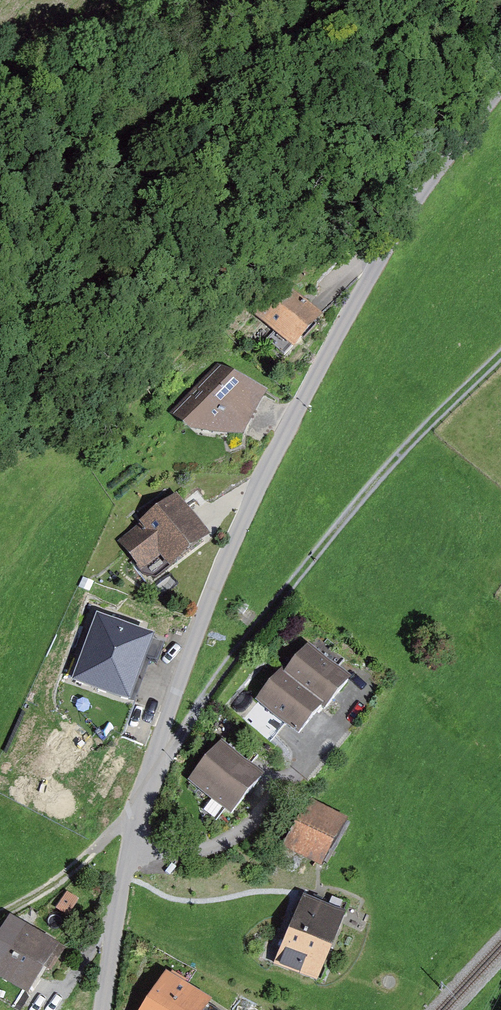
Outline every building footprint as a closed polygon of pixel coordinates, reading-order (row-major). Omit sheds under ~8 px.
[(282,280),(256,310),(296,345),(322,315),(282,280)] [(236,370),(181,422),(189,428),(245,435),(269,389),(236,370)] [(161,555),(170,566),(212,535),(178,491),(139,521),(141,523),(118,540),(141,570),(161,555)] [(98,609),(73,675),(132,697),(157,632),(98,609)] [(309,642),(285,670),(324,702),(327,704),(350,677),(309,642)] [(324,702),(285,670),(283,668),(257,699),(299,733),(324,702)] [(190,777),(231,810),(263,772),(222,738),(190,777)] [(346,817),(309,797),(285,842),(321,861),(346,817)] [(346,909),(302,893),(275,963),(318,980),(346,909)] [(0,931),(0,974),(27,991),(59,943),(12,912),(0,931)] [(166,968),(141,1009),(205,1009),(213,997),(166,968)]
